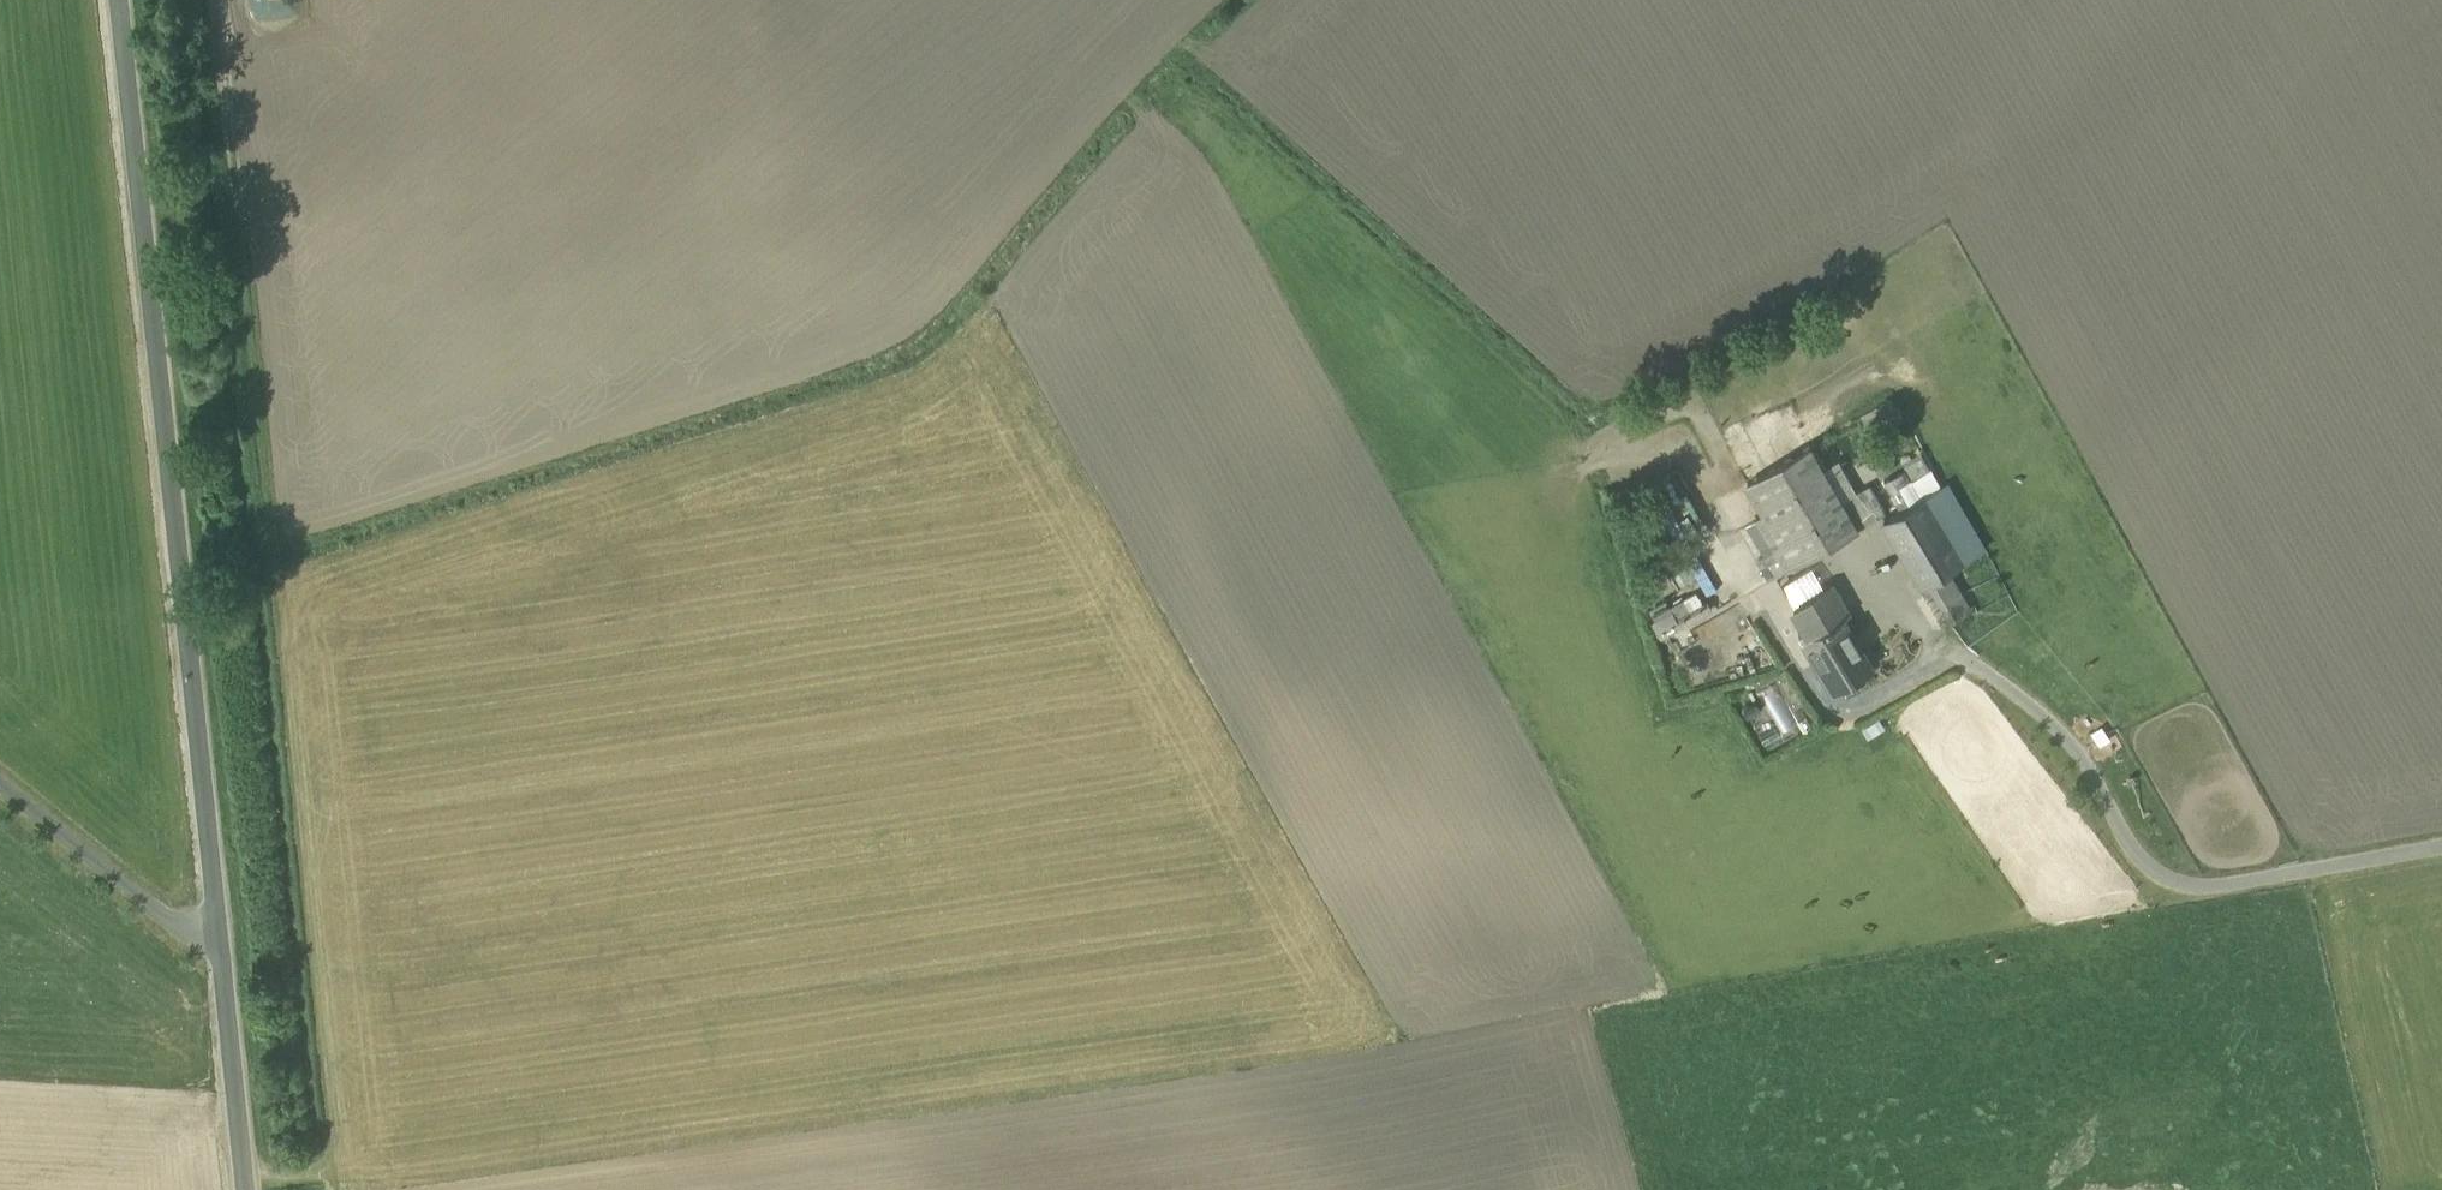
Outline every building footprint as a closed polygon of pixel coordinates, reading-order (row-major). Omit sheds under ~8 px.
[(1810,446),(1749,482),(1802,562),(1858,528),(1844,504),(1810,446)] [(1752,590),(1684,475),(1646,497),(1714,611),(1752,590)] [(1946,483),(1885,518),(1924,584),(1985,549),(1946,483)] [(1873,487),(1844,504),(1858,528),(1887,511),(1873,487)] [(1832,583),(1795,605),(1812,633),(1805,638),(1835,690),(1874,667),(1844,617),(1850,613),(1832,583)] [(1690,625),(1667,585),(1650,594),(1673,635),(1690,625)]
